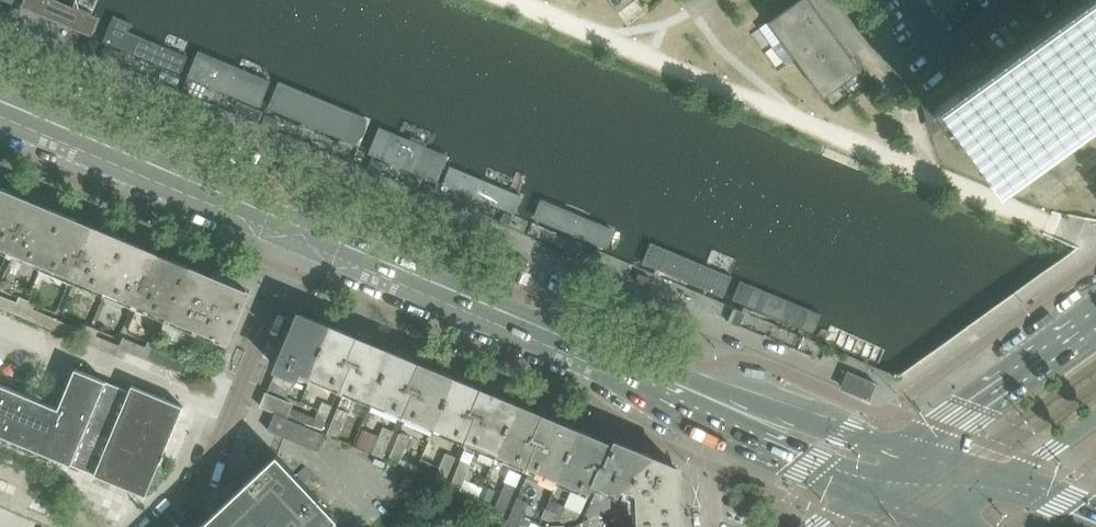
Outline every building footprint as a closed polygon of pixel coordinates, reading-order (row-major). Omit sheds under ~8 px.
[(20,9),(92,40),(100,19),(89,15),(94,3),(88,0),(77,0),(73,8),(54,0),(24,0),(20,9)] [(617,12),(633,0),(609,0),(617,12)] [(820,13),(811,0),(798,0),(768,22),(782,40),(820,13)] [(1095,123),(1095,0),(1092,0),(1084,6),(992,71),(984,77),(973,86),(964,93),(961,90),(935,108),(947,124),(948,124),(958,139),(965,134),(1006,190),(1023,178),(1022,176),(1095,123)] [(15,23),(20,11),(11,7),(6,19),(15,23)] [(795,58),(833,31),(820,13),(782,40),(795,58)] [(115,14),(102,44),(180,76),(188,56),(130,32),(134,22),(115,14)] [(92,55),(97,43),(89,40),(84,52),(92,55)] [(824,98),(862,70),(842,43),(804,71),(824,98)] [(113,64),(118,52),(104,47),(100,55),(99,58),(113,64)] [(198,51),(187,79),(259,109),(267,89),(271,80),(265,69),(242,59),(238,69),(198,51)] [(277,85),(266,112),(358,151),(366,131),(370,122),(277,85)] [(273,131),(273,130),(278,120),(266,115),(261,125),(273,131)] [(368,155),(438,184),(449,157),(379,129),(368,155)] [(379,175),(384,163),(372,158),(367,170),(379,175)] [(441,186),(515,217),(524,197),(450,165),(441,186)] [(63,215),(1,189),(0,191),(0,246),(9,250),(43,264),(63,215)] [(537,202),(529,222),(602,253),(611,233),(537,202)] [(105,290),(126,241),(63,215),(43,264),(74,277),(105,290)] [(167,316),(187,267),(126,241),(105,290),(135,303),(167,316)] [(648,242),(637,268),(718,302),(729,277),(648,242)] [(227,341),(247,293),(246,292),(187,267),(167,316),(206,333),(227,341)] [(738,285),(729,306),(809,340),(817,321),(752,291),(738,285)] [(9,300),(1,297),(0,300),(0,309),(5,311),(9,300)] [(21,318),(28,302),(19,298),(17,303),(12,314),(21,318)] [(12,314),(17,303),(9,300),(5,311),(12,314)] [(29,321),(33,310),(35,305),(28,302),(21,318),(29,321)] [(737,326),(742,313),(733,309),(728,322),(737,326)] [(36,324),(41,314),(33,310),(29,321),(36,324)] [(44,327),(48,317),(41,314),(36,324),(44,327)] [(342,386),(361,340),(300,314),(277,369),(297,377),(296,378),(308,383),(312,373),(342,386)] [(52,331),(56,320),(48,317),(44,327),(52,331)] [(59,334),(64,323),(56,320),(52,331),(59,334)] [(67,337),(71,327),(64,323),(59,334),(67,337)] [(83,344),(90,327),(82,324),(79,330),(75,340),(83,344)] [(75,340),(79,330),(71,327),(67,337),(75,340)] [(91,347),(96,337),(98,331),(91,328),(90,327),(83,344),(84,344),(91,347)] [(99,351),(104,340),(96,337),(91,347),(99,351)] [(195,350),(199,339),(194,337),(189,348),(195,350)] [(126,352),(130,342),(123,339),(119,347),(119,349),(126,352)] [(107,354),(112,343),(104,340),(99,351),(107,354)] [(405,412),(424,366),(361,340),(342,386),(405,412)] [(133,355),(138,345),(130,342),(126,352),(133,355)] [(148,361),(155,345),(148,342),(145,348),(141,358),(148,361)] [(115,357),(119,349),(119,347),(117,346),(112,343),(107,354),(112,356),(115,357)] [(185,358),(189,348),(180,344),(175,353),(185,358)] [(141,358),(145,348),(138,345),(133,355),(141,358)] [(155,364),(160,354),(162,348),(155,345),(148,361),(155,364)] [(161,367),(165,356),(160,354),(155,364),(161,367)] [(166,369),(171,358),(165,356),(161,367),(166,369)] [(172,371),(176,361),(171,358),(166,369),(172,371)] [(177,374),(182,363),(176,361),(172,371),(177,374)] [(183,376),(187,365),(183,363),(182,363),(177,374),(178,374),(183,376)] [(467,438),(486,392),(424,366),(405,412),(467,438)] [(183,407),(132,386),(129,392),(75,369),(58,409),(0,385),(0,436),(145,496),(183,407)] [(869,400),(875,384),(850,373),(843,389),(869,400)] [(285,401),(290,389),(272,381),(267,394),(285,401)] [(529,464),(548,418),(486,392),(467,438),(529,464)] [(285,401),(267,394),(265,393),(259,408),(275,414),(287,419),(291,409),(293,405),(285,401)] [(322,403),(319,409),(330,413),(332,407),(322,403)] [(291,409),(287,419),(293,421),(297,412),(291,409)] [(327,420),(330,413),(319,409),(318,411),(317,416),(327,420)] [(348,414),(337,409),(335,416),(345,420),(348,414)] [(297,412),(293,421),(299,424),(303,414),(297,412)] [(321,434),(287,419),(275,414),(268,431),(317,452),(324,435),(321,434)] [(303,414),(299,424),(305,426),(309,417),(303,414)] [(324,427),(327,420),(317,416),(315,419),(314,422),(324,427)] [(343,427),(345,420),(335,416),(332,422),(343,427)] [(309,417),(305,426),(311,429),(314,422),(315,419),(309,417)] [(596,484),(611,445),(548,418),(529,464),(591,490),(594,483),(596,484)] [(322,433),(324,427),(314,422),(311,429),(322,433)] [(340,433),(343,427),(332,422),(329,429),(340,433)] [(390,439),(393,432),(384,429),(383,428),(380,435),(390,439)] [(337,440),(340,433),(329,429),(326,435),(337,440)] [(388,446),(390,439),(380,435),(377,441),(388,446)] [(407,446),(409,439),(399,435),(396,441),(407,446)] [(385,452),(388,446),(377,441),(375,448),(385,452)] [(404,452),(407,446),(396,441),(393,448),(404,452)] [(679,513),(676,467),(616,442),(615,446),(611,445),(596,484),(620,494),(623,488),(636,494),(638,522),(656,521),(656,515),(679,513)] [(382,459),(385,452),(375,448),(372,454),(382,459)] [(401,459),(404,452),(393,448),(390,455),(401,459)] [(453,465),(455,458),(445,454),(442,461),(453,465)] [(338,520),(277,455),(200,526),(330,526),(338,520)] [(398,466),(401,459),(390,455),(388,461),(398,466)] [(383,469),(385,464),(375,460),(373,465),(383,469)] [(437,474),(440,467),(422,460),(416,474),(434,482),(434,481),(437,474)] [(450,472),(453,465),(442,461),(440,467),(450,472)] [(469,472),(472,465),(461,461),(458,467),(469,472)] [(447,478),(450,472),(440,467),(437,474),(447,478)] [(466,478),(469,472),(458,467),(455,474),(466,478)] [(444,485),(447,478),(437,474),(434,481),(444,485)] [(463,485),(466,478),(455,474),(452,480),(463,485)] [(461,492),(463,485),(452,480),(450,487),(461,492)] [(506,483),(503,490),(513,494),(516,487),(506,483)] [(490,503),(495,491),(483,486),(479,498),(490,503)] [(510,502),(513,494),(503,490),(500,497),(510,502)] [(507,509),(510,502),(500,497),(497,505),(507,509)] [(518,499),(515,506),(525,510),(528,503),(518,499)] [(562,516),(565,508),(549,501),(546,509),(553,512),(562,516)] [(505,513),(507,509),(497,505),(495,508),(496,508),(501,516),(505,513)] [(522,517),(525,510),(515,506),(512,513),(522,517)] [(612,507),(597,515),(604,526),(611,523),(618,519),(612,507)] [(568,521),(572,511),(565,508),(562,516),(559,521),(568,521)] [(548,522),(553,512),(546,509),(541,519),(548,522)] [(576,520),(579,513),(572,511),(568,521),(576,520)] [(559,521),(562,516),(553,512),(548,522),(559,521)] [(519,524),(521,518),(522,517),(512,513),(509,519),(519,524)] [(679,513),(656,515),(656,521),(638,522),(638,526),(680,526),(679,513)] [(597,515),(590,519),(594,526),(604,526),(597,515)] [(539,526),(521,518),(519,524),(518,526),(538,526),(539,526)]
